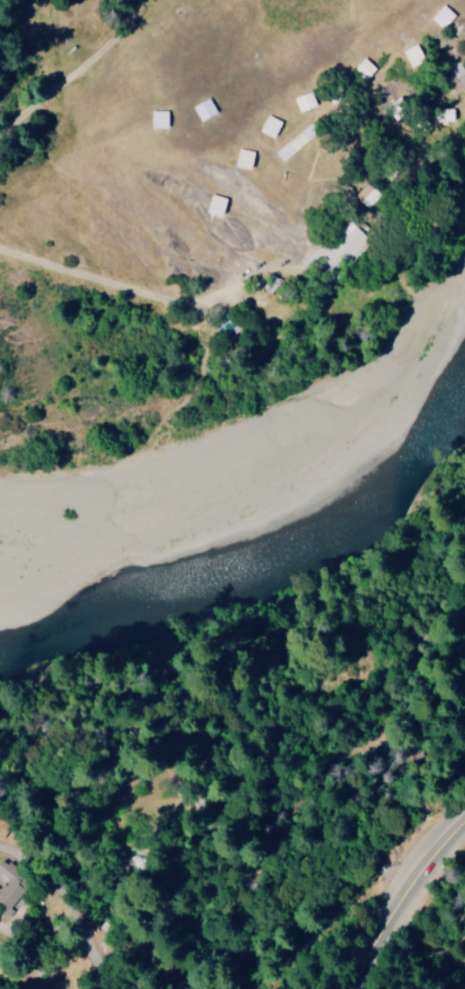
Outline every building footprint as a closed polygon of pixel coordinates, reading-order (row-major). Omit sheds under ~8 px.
[(318,106),(313,91),(296,97),(302,112),(318,106)] [(204,121),(219,112),(211,98),(196,107),(204,121)] [(170,128),(170,111),(154,110),(154,128),(170,128)] [(277,137),(283,121),(268,115),(262,131),(277,137)] [(286,162),(319,131),(311,122),(277,153),(286,162)] [(254,169),(258,152),(241,148),(237,166),(254,169)] [(210,212),(226,215),(230,198),(213,195),(210,212)] [(342,264),(370,240),(354,222),(327,245),(342,264)] [(31,880),(1,860),(0,861),(0,873),(6,877),(0,886),(0,904),(11,911),(31,880)]
